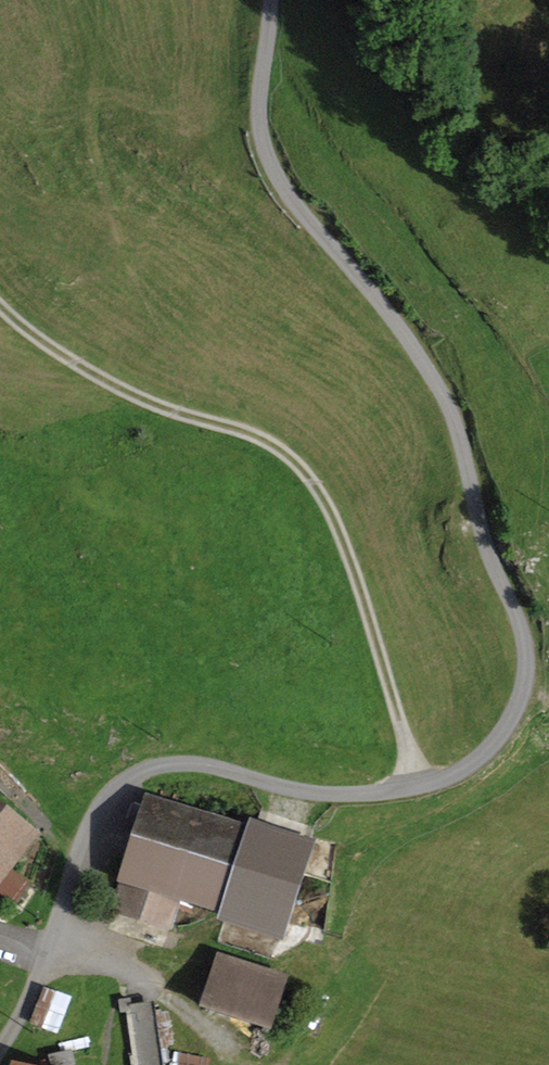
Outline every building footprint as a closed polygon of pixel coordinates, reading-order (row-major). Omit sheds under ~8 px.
[(1,897),(49,835),(0,797),(0,896),(1,897)] [(273,838),(156,804),(132,889),(249,922),(273,838)] [(299,983),(223,960),(208,1011),(284,1034),(299,983)] [(44,993),(31,1029),(59,1039),(72,1003),(44,993)] [(153,1005),(124,1009),(130,1064),(160,1064),(153,1005)]
